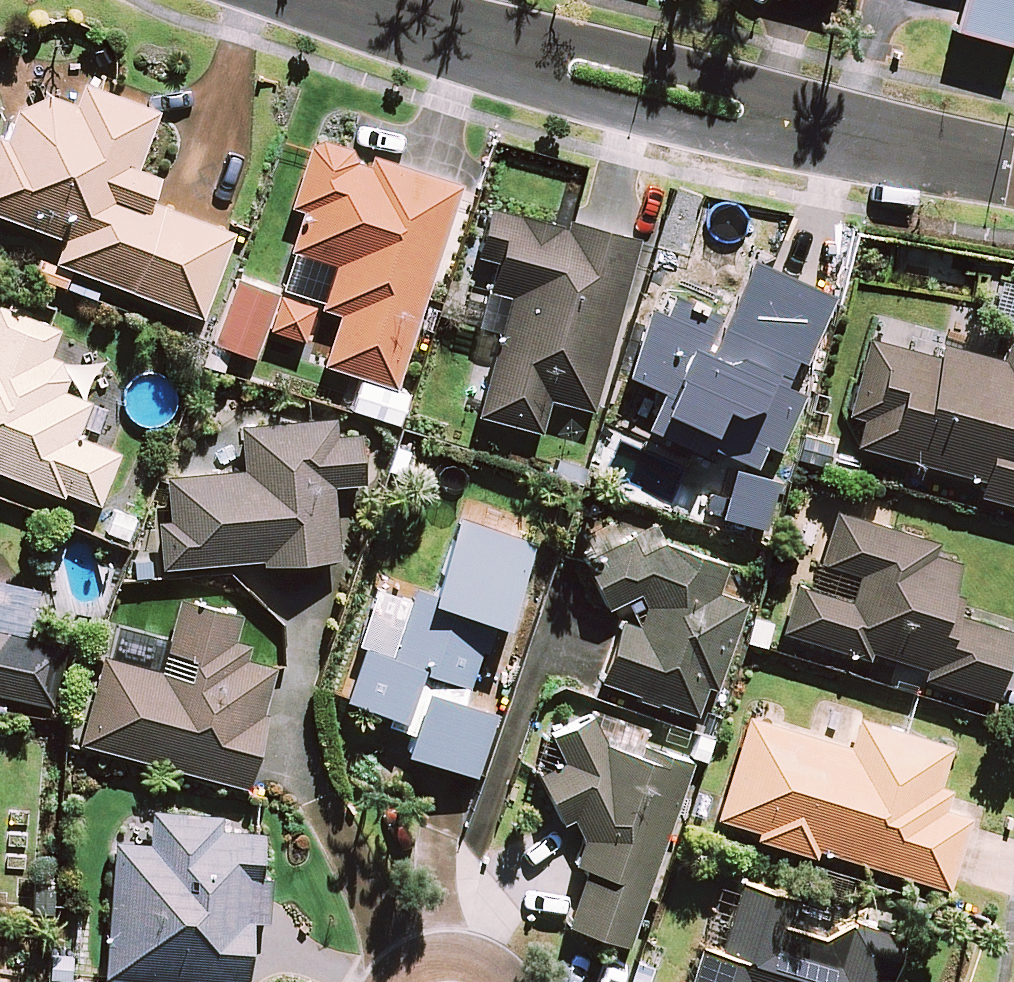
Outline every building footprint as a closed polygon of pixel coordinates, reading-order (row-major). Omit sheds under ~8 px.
[(952,29),(1006,43),(1013,14),(1013,0),(959,0),(952,29)] [(81,83),(72,108),(43,95),(15,107),(3,138),(0,137),(0,216),(61,238),(52,262),(197,315),(228,232),(145,201),(154,176),(133,169),(155,110),(81,83)] [(303,343),(315,306),(337,313),(321,365),(359,376),(350,408),(383,419),(456,184),(310,139),(288,208),(300,211),(275,294),(278,295),(267,331),(303,343)] [(562,227),(487,207),(474,255),(494,261),(476,328),(497,334),(475,414),(537,431),(546,397),(593,410),(639,240),(564,220),(562,227)] [(245,358),(272,288),(233,273),(206,343),(245,358)] [(817,296),(764,274),(724,371),(656,343),(642,377),(667,387),(653,420),(748,458),(758,434),(771,439),(793,383),(784,379),(817,296)] [(0,308),(0,471),(94,507),(115,453),(69,435),(103,347),(0,308)] [(1013,504),(1013,345),(1005,342),(1000,362),(933,345),(930,356),(864,338),(844,413),(860,418),(852,444),(978,478),(974,494),(1013,504)] [(332,437),(331,421),(240,425),(242,472),(165,475),(168,529),(158,529),(160,566),(335,558),(331,485),(361,483),(358,436),(332,437)] [(961,597),(944,592),(957,551),(832,510),(816,560),(862,575),(852,606),(793,587),(779,630),(864,657),(866,649),(924,668),(921,676),(990,699),(1012,629),(956,611),(961,597)] [(343,700),(388,715),(383,728),(405,736),(400,749),(471,774),(492,714),(458,702),(477,650),(491,655),(530,547),(455,520),(425,605),(375,587),(355,643),(363,646),(343,700)] [(684,708),(696,712),(704,685),(718,690),(748,600),(714,589),(723,563),(647,538),(641,556),(630,534),(578,558),(603,610),(626,599),(600,681),(684,708)] [(47,703),(60,645),(24,637),(34,592),(0,585),(0,693),(47,703)] [(282,619),(177,593),(157,671),(100,657),(79,743),(241,784),(282,619)] [(585,713),(549,732),(562,757),(534,776),(557,820),(569,824),(576,841),(569,861),(583,866),(564,923),(623,943),(684,760),(608,735),(599,739),(585,713)] [(745,715),(714,816),(754,828),(752,837),(810,855),(813,847),(942,887),(963,819),(927,808),(947,746),(853,717),(844,745),(745,715)] [(236,818),(151,812),(149,845),(112,843),(103,976),(199,981),(242,981),(246,919),(259,920),(264,836),(235,834),(236,818)] [(893,933),(781,902),(784,892),(737,879),(717,950),(697,944),(686,981),(879,981),(893,933)]
